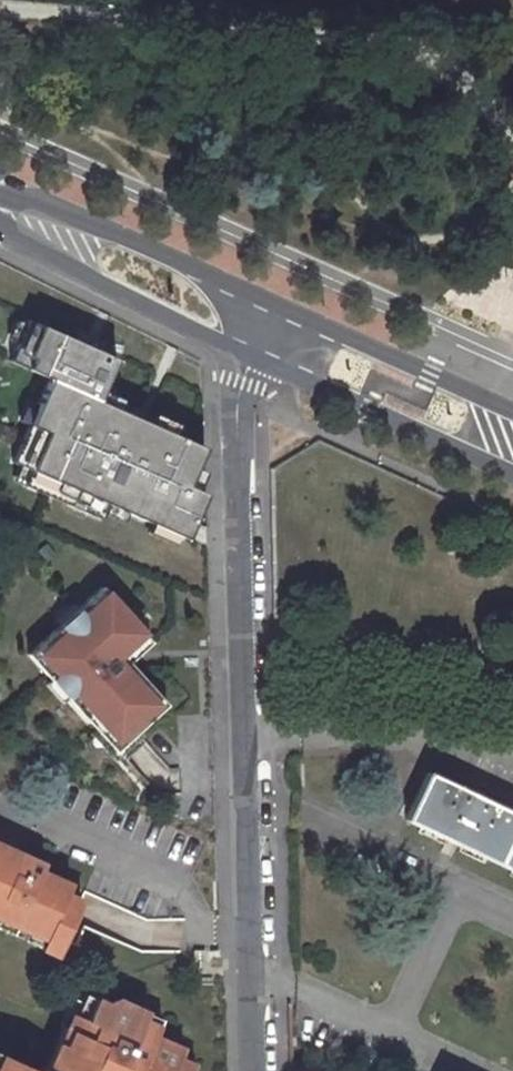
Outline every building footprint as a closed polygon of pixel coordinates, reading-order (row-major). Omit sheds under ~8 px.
[(194,483),(211,446),(103,399),(121,357),(33,319),(14,361),(54,378),(18,461),(35,469),(29,484),(107,518),(114,502),(192,536),(212,491),(194,483)] [(118,655),(136,639),(94,594),(70,616),(73,619),(57,635),(53,632),(21,661),(45,687),(48,684),(64,700),(61,703),(90,735),(93,732),(113,754),(136,733),(161,710),(119,664),(123,661),(118,655)] [(70,616),(65,611),(49,626),(57,635),(73,619),(70,616)] [(144,647),(136,639),(118,655),(123,661),(125,664),(144,647)] [(64,700),(48,684),(45,687),(39,692),(55,708),(61,703),(64,700)] [(113,754),(93,732),(90,735),(85,740),(110,766),(140,738),(136,733),(113,754)] [(409,819),(440,834),(512,869),(512,812),(432,773),(409,819)] [(63,952),(89,889),(43,870),(46,861),(13,847),(0,841),(0,926),(63,952)] [(173,1067),(178,1058),(146,1045),(148,1038),(133,1030),(138,1021),(108,1007),(105,1014),(79,1001),(67,1027),(63,1025),(42,1070),(182,1070),(173,1067)] [(56,1022),(63,1025),(67,1027),(79,1001),(62,1005),(56,1022)]
